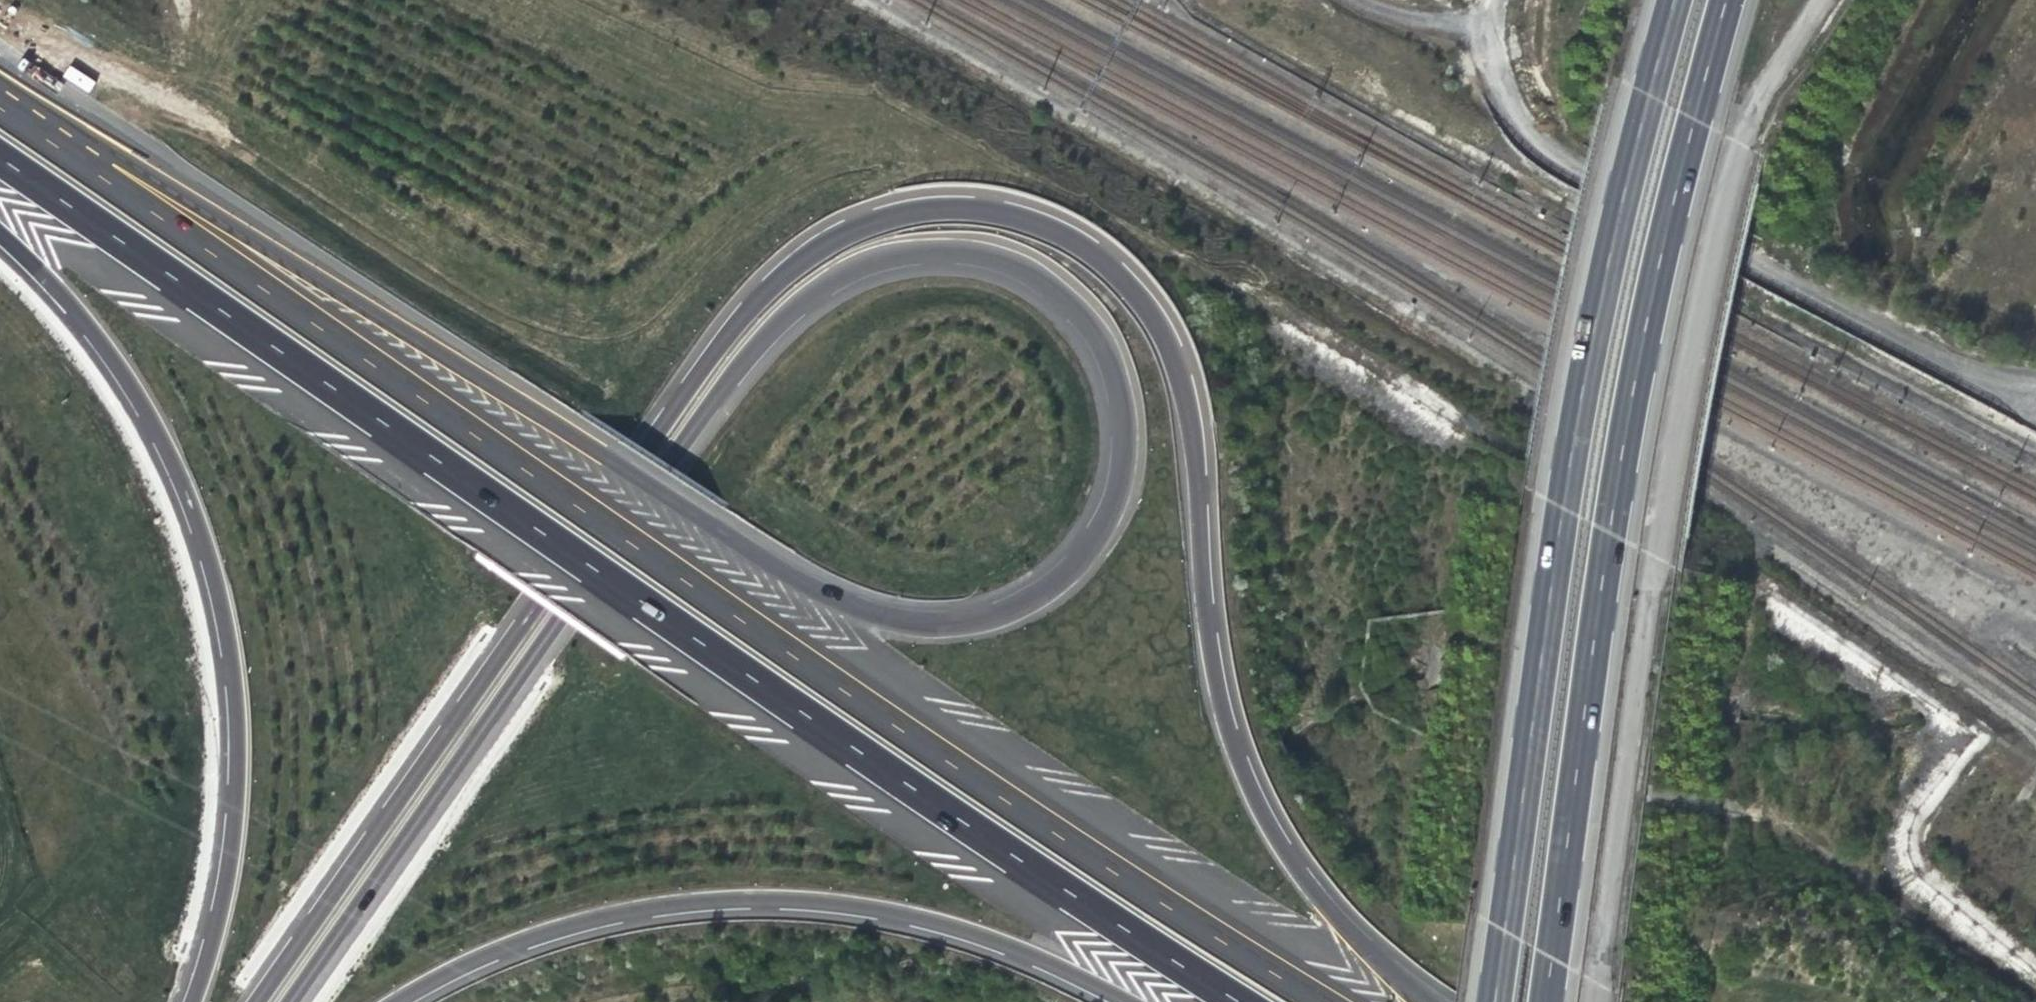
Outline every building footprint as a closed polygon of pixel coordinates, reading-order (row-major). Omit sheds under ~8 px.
[(90,93),(97,80),(70,65),(63,78),(90,93)]
